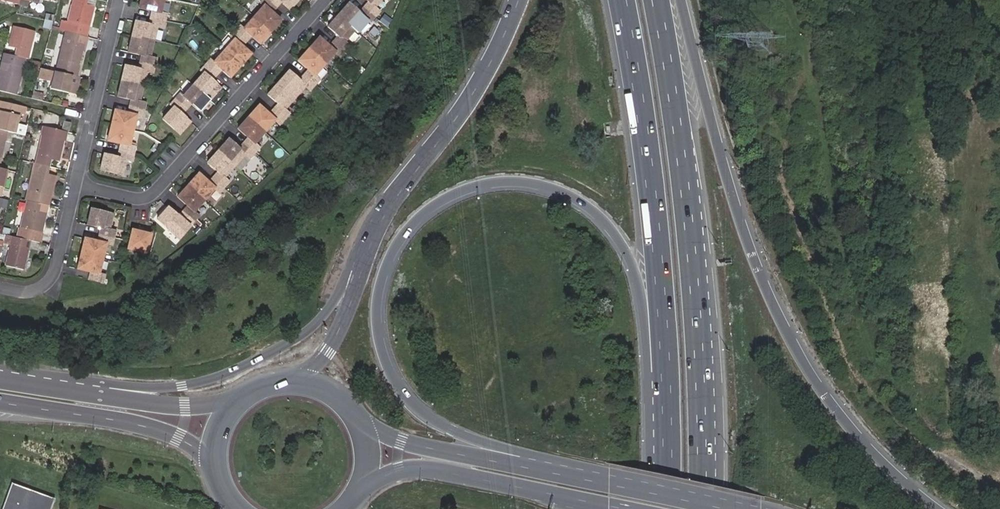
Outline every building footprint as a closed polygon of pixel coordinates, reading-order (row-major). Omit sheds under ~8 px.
[(94,6),(86,4),(88,0),(72,0),(67,21),(63,20),(60,30),(82,36),(84,24),(89,26),(94,6)] [(163,0),(140,0),(138,8),(152,11),(150,18),(165,21),(166,15),(160,13),(163,0)] [(271,13),(276,8),(267,0),(262,0),(260,3),(263,6),(253,17),(270,32),(280,21),(271,13)] [(276,8),(281,2),(289,10),(298,0),(267,0),(276,8)] [(382,0),(365,0),(368,2),(363,8),(374,17),(379,12),(374,8),(382,0)] [(355,30),(365,18),(370,23),(374,17),(363,8),(358,12),(348,3),(338,15),(355,30)] [(344,42),(355,30),(338,15),(327,27),(338,36),(333,42),(344,51),(349,46),(344,42)] [(259,44),(270,32),(253,17),(242,29),(239,26),(235,32),(246,41),(250,36),(259,44)] [(153,42),(157,27),(163,28),(165,21),(150,18),(149,25),(135,22),(131,37),(153,42)] [(28,59),(35,32),(13,26),(9,43),(17,45),(16,49),(14,55),(26,58),(28,59)] [(77,77),(86,37),(82,36),(60,30),(58,30),(49,70),(73,76),(77,77)] [(250,54),(241,47),(246,41),(235,32),(230,37),(233,39),(223,51),(240,66),(250,54)] [(149,57),(153,42),(131,37),(128,52),(141,56),(140,62),(154,66),(156,59),(149,57)] [(340,57),(344,51),(333,42),(329,47),(318,38),(308,50),(325,64),(335,52),(340,57)] [(314,76),(325,64),(308,50),(297,61),(308,70),(303,75),(314,85),(319,80),(314,76)] [(229,78),(240,66),(223,51),(212,63),(209,60),(205,65),(216,75),(221,70),(229,78)] [(26,58),(14,55),(3,53),(0,66),(0,91),(16,95),(26,58)] [(146,73),(146,71),(153,73),(154,66),(140,62),(138,69),(124,66),(121,81),(143,87),(144,81),(146,73)] [(220,88),(211,81),(216,75),(205,65),(200,70),(203,73),(193,85),(210,100),(220,88)] [(69,93),(73,76),(49,70),(39,68),(37,77),(51,81),(49,89),(69,93)] [(310,90),(314,85),(303,75),(298,81),(288,71),(277,83),(294,98),(305,86),(310,90)] [(152,83),(153,75),(146,73),(144,81),(152,83)] [(74,95),(78,77),(77,77),(73,76),(69,93),(74,95)] [(139,102),(143,87),(121,81),(117,97),(131,100),(129,107),(144,110),(145,103),(139,102)] [(284,110),(294,98),(277,83),(267,95),(277,105),(273,110),(284,119),(289,114),(284,110)] [(210,100),(193,85),(182,97),(179,94),(174,99),(186,109),(190,104),(199,112),(210,100)] [(42,101),(44,94),(32,91),(30,99),(42,101)] [(190,122),(181,115),(186,109),(174,99),(170,105),(173,107),(162,119),(179,134),(190,122)] [(19,106),(1,102),(0,108),(0,130),(8,132),(13,133),(18,113),(19,106)] [(264,132),(275,120),(279,125),(284,119),(273,110),(268,115),(258,106),(248,117),(264,132)] [(132,131),(136,116),(142,117),(144,110),(129,107),(128,114),(114,110),(111,126),(132,131)] [(254,144),(264,132),(248,117),(237,129),(248,139),(243,144),(254,153),(259,148),(254,144)] [(927,130),(926,120),(914,120),(914,130),(927,130)] [(69,131),(71,123),(63,121),(61,130),(69,131)] [(129,146),(132,131),(111,126),(107,141),(120,144),(119,151),(133,154),(135,148),(129,146)] [(60,157),(66,133),(59,131),(43,127),(34,164),(49,168),(51,160),(52,155),(60,157)] [(250,158),(254,153),(243,144),(238,149),(228,139),(217,151),(234,166),(245,154),(250,158)] [(122,176),(126,160),(132,161),(133,154),(119,151),(117,158),(103,154),(100,170),(122,176)] [(234,166),(217,151),(207,163),(217,173),(213,178),(224,187),(228,182),(224,178),(234,166)] [(48,207),(54,182),(46,181),(47,176),(49,168),(34,164),(25,201),(39,205),(48,207)] [(219,193),(224,187),(213,178),(208,183),(198,174),(187,185),(204,200),(215,189),(219,193)] [(194,212),(204,200),(187,185),(177,197),(187,206),(183,212),(194,222),(198,216),(194,212)] [(38,243),(44,220),(36,218),(37,213),(39,205),(25,201),(16,238),(29,241),(38,243)] [(189,227),(194,222),(183,212),(178,217),(167,207),(157,220),(174,235),(185,223),(189,227)] [(109,230),(113,214),(91,209),(87,225),(101,228),(99,235),(113,238),(115,232),(109,230)] [(146,253),(150,234),(132,230),(127,249),(146,253)] [(22,270),(29,241),(16,238),(4,235),(2,243),(9,245),(4,266),(22,270)] [(102,259),(106,243),(112,245),(113,238),(99,235),(97,242),(84,238),(80,254),(102,259)] [(98,274),(102,259),(80,254),(77,269),(90,272),(89,279),(103,283),(105,276),(98,274)] [(54,499),(11,483),(1,508),(50,508),(54,499)]
